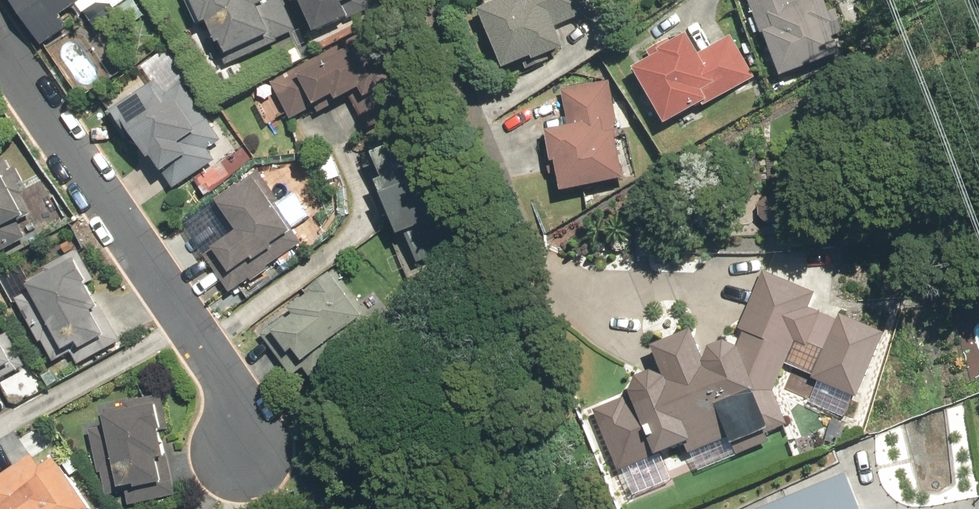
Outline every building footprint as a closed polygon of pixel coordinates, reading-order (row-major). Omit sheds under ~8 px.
[(45,46),(72,27),(65,18),(81,7),(86,14),(100,4),(115,5),(118,9),(130,0),(11,0),(45,46)] [(299,33),(284,0),(196,0),(207,25),(212,23),(222,45),(227,43),(235,61),(299,33)] [(319,35),(383,7),(380,0),(304,0),(319,35)] [(483,10),(508,70),(537,58),(538,61),(568,49),(559,28),(591,14),(586,0),(508,0),(483,10)] [(767,39),(771,38),(787,78),(846,55),(839,36),(846,33),(837,9),(833,11),(828,0),(810,0),(803,3),(802,0),(752,0),(767,39)] [(271,82),(293,121),(338,96),(342,103),(390,76),(365,31),(271,82)] [(654,60),(634,70),(640,80),(643,78),(670,125),(708,103),(709,106),(757,78),(733,37),(702,55),(690,34),(673,44),(670,39),(649,51),(654,60)] [(158,80),(108,114),(128,142),(138,136),(154,159),(155,158),(176,189),(218,161),(211,150),(224,141),(184,83),(168,95),(158,80)] [(560,162),(566,193),(630,180),(619,127),(620,126),(611,81),(563,91),(571,128),(549,132),(556,163),(560,162)] [(0,172),(0,256),(31,239),(21,222),(34,215),(22,195),(25,193),(10,166),(0,172)] [(240,230),(206,256),(235,294),(304,243),(277,207),(283,202),(260,171),(219,202),(240,230)] [(33,291),(18,300),(55,367),(76,355),(81,364),(122,342),(90,285),(95,282),(78,250),(45,268),(47,272),(29,283),(33,291)] [(636,393),(594,410),(618,469),(688,441),(693,453),(734,437),(737,445),(789,425),(776,391),(788,364),(814,374),(813,377),(820,380),(811,401),(847,416),(856,394),(861,396),(862,394),(886,331),(842,312),(840,318),(807,305),(813,291),(766,270),(741,328),(745,329),(739,344),(728,338),(712,345),(709,357),(707,357),(695,328),(655,344),(665,369),(661,371),(655,369),(639,375),(634,389),(636,393)] [(317,295),(263,335),(293,374),(305,365),(316,380),(375,337),(365,324),(373,318),(338,271),(313,290),(317,295)] [(26,368),(8,334),(0,338),(0,382),(26,368)] [(164,396),(106,407),(109,426),(92,429),(101,475),(104,474),(111,508),(177,496),(170,458),(165,431),(170,430),(164,396)] [(0,478),(0,508),(94,508),(64,464),(60,467),(55,458),(41,467),(33,456),(0,478)] [(847,472),(758,508),(863,508),(847,472)]
